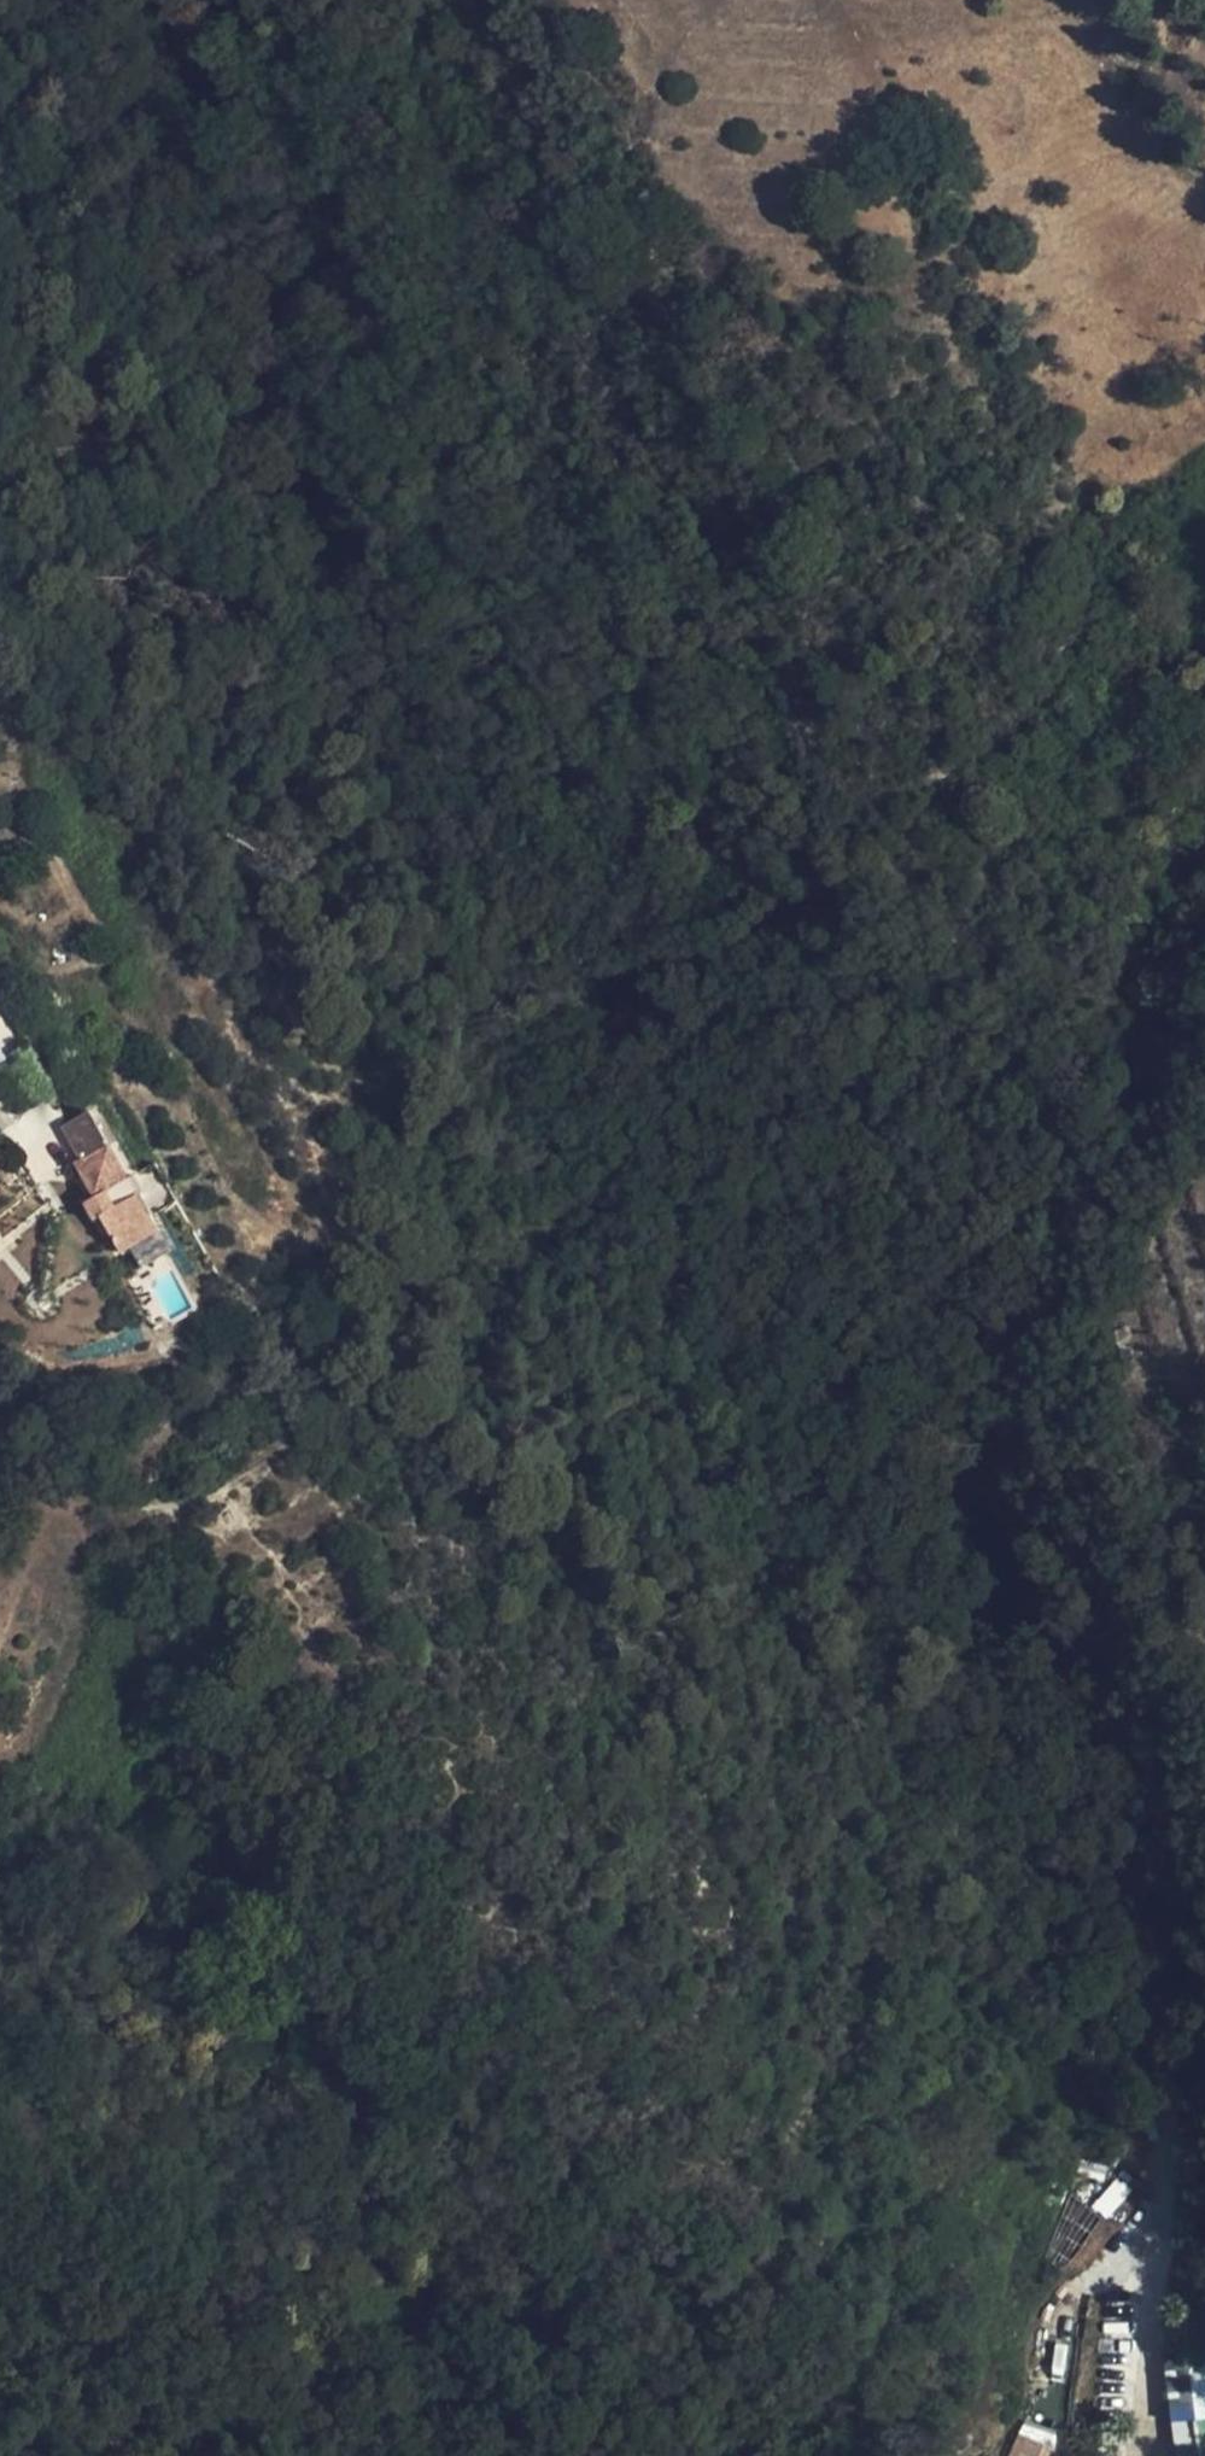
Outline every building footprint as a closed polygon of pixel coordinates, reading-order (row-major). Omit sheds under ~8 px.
[(125,1178),(87,1115),(59,1128),(77,1161),(74,1165),(90,1198),(82,1205),(94,1221),(99,1219),(119,1252),(128,1247),(155,1232),(146,1215),(135,1193),(141,1191),(132,1177),(125,1178)] [(151,1169),(132,1177),(141,1191),(135,1193),(146,1215),(173,1201),(151,1169)] [(155,1232),(128,1247),(139,1267),(172,1249),(161,1229),(155,1232)] [(1167,2356),(1174,2442),(1199,2440),(1200,2455),(1204,2455),(1204,2353),(1167,2356)] [(1055,2452),(1058,2434),(1029,2420),(1022,2433),(1011,2455),(1029,2455),(1035,2442),(1055,2452)] [(1055,2452),(1035,2442),(1029,2455),(1053,2455),(1055,2452)]
